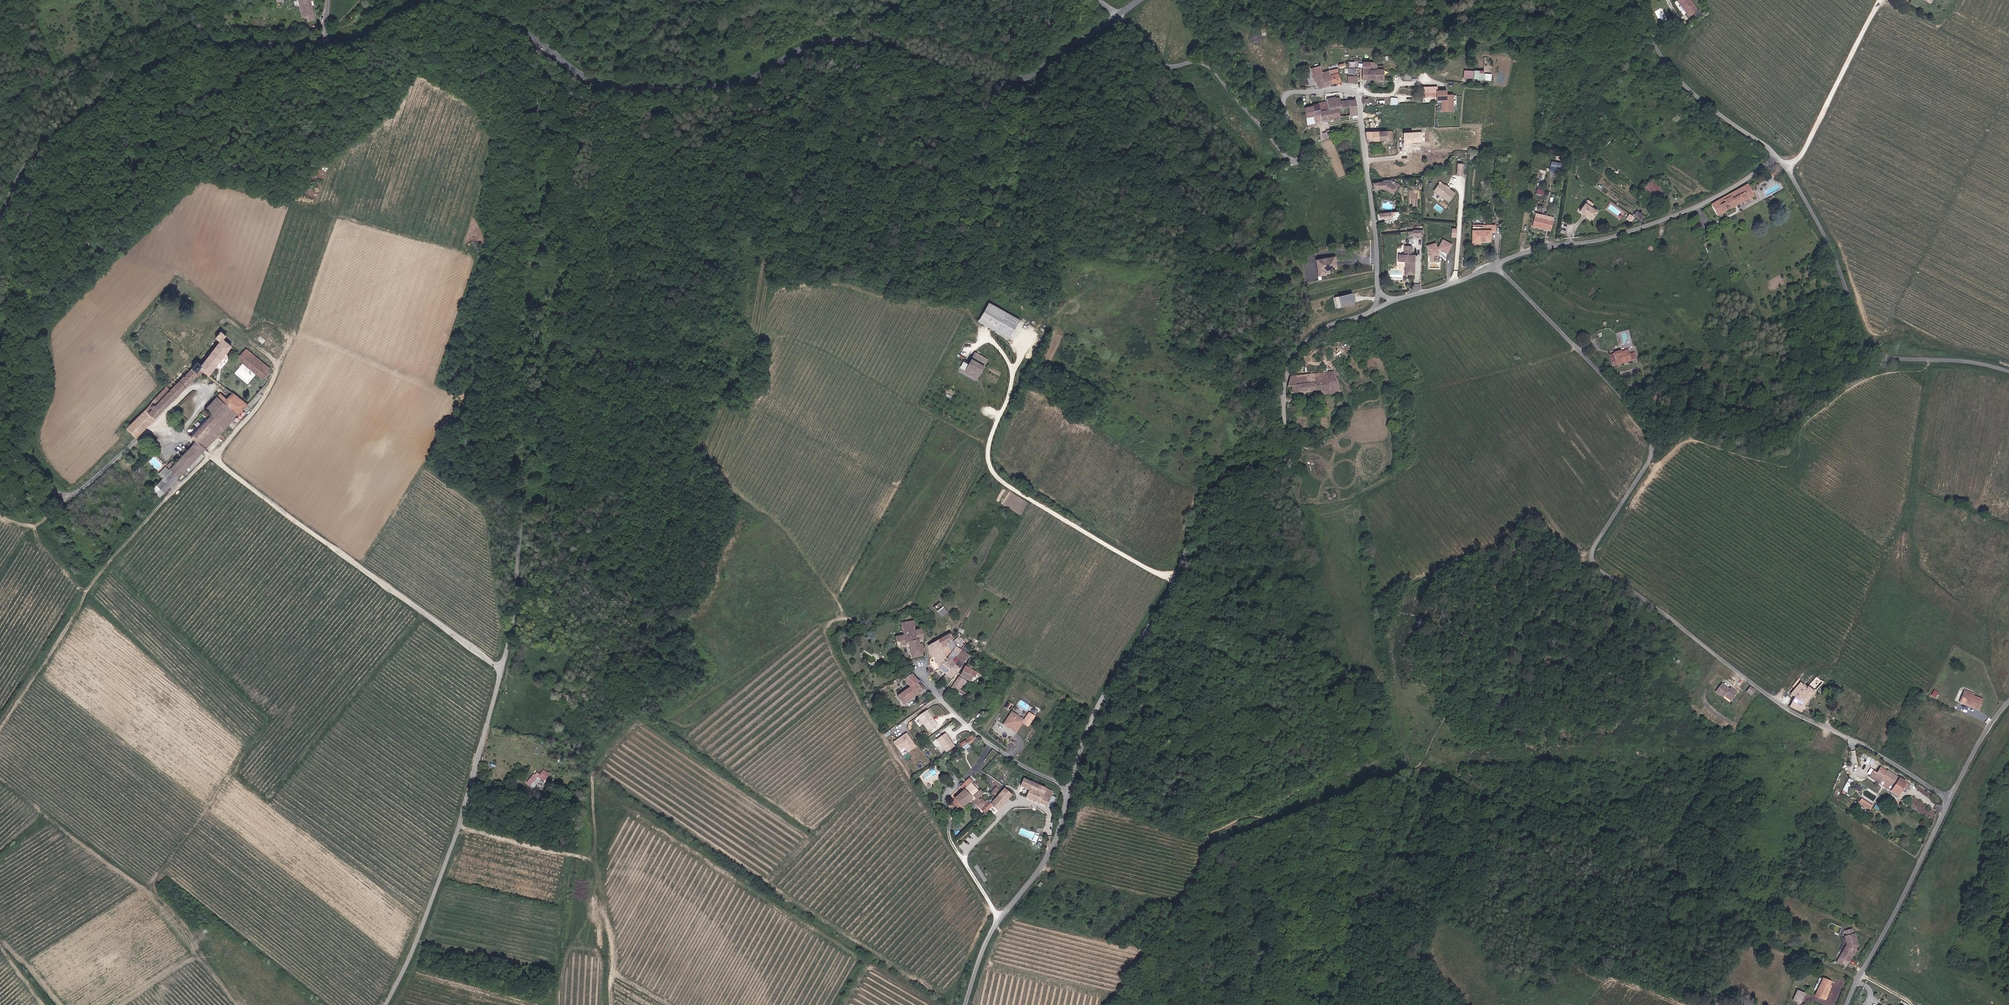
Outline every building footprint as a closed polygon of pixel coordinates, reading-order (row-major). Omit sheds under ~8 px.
[(303,18),(313,15),(310,1),(312,1),(312,0),(299,0),(303,18)] [(1690,15),(1699,8),(1693,0),(1680,0),(1690,15)] [(1674,26),(1678,31),(1683,28),(1679,22),(1674,26)] [(1362,80),(1382,80),(1383,69),(1369,69),(1370,62),(1362,61),(1362,80)] [(1320,66),(1311,68),(1317,89),(1340,83),(1337,69),(1322,73),(1320,66)] [(1472,78),(1473,70),(1464,69),(1463,77),(1472,78)] [(1483,72),(1483,70),(1473,69),(1472,78),(1492,80),(1492,73),(1483,72)] [(1437,97),(1437,100),(1443,100),(1443,111),(1455,111),(1455,105),(1455,95),(1448,95),(1448,90),(1438,90),(1438,87),(1423,87),(1423,97),(1437,97)] [(1306,124),(1341,118),(1339,103),(1343,103),(1343,94),(1336,94),(1335,97),(1326,98),(1326,102),(1316,103),(1316,106),(1304,107),(1306,124)] [(1350,115),(1357,114),(1355,100),(1349,101),(1350,115)] [(1387,131),(1368,132),(1368,141),(1388,139),(1387,131)] [(1320,161),(1326,159),(1323,152),(1318,154),(1319,155),(1318,156),(1320,161)] [(1549,170),(1560,173),(1562,162),(1551,160),(1549,170)] [(1648,164),(1643,169),(1647,173),(1652,168),(1648,164)] [(1545,180),(1548,170),(1541,168),(1538,178),(1545,180)] [(1384,181),(1374,182),(1374,189),(1384,188),(1394,194),(1399,184),(1395,181),(1393,185),(1392,184),(1392,180),(1384,180),(1384,181)] [(1449,202),(1456,191),(1440,180),(1433,191),(1449,202)] [(1654,180),(1645,189),(1654,199),(1663,190),(1654,180)] [(1749,184),(1713,204),(1718,215),(1755,195),(1749,184)] [(1585,202),(1593,207),(1595,204),(1588,199),(1585,202)] [(1598,211),(1593,207),(1585,202),(1580,210),(1592,219),(1598,211)] [(1537,214),(1534,226),(1550,229),(1553,218),(1537,214)] [(1495,224),(1473,225),(1473,244),(1480,244),(1480,241),(1492,241),(1492,233),(1496,233),(1495,224)] [(1438,246),(1431,243),(1427,252),(1437,257),(1440,250),(1448,254),(1453,243),(1442,238),(1438,246)] [(1415,269),(1415,255),(1411,255),(1411,253),(1411,245),(1403,245),(1403,254),(1399,254),(1399,261),(1405,261),(1405,269),(1415,269)] [(1334,258),(1316,260),(1318,275),(1324,274),(1324,270),(1336,268),(1334,258)] [(1390,278),(1403,278),(1403,269),(1390,269),(1390,278)] [(1350,292),(1334,296),(1337,308),(1353,303),(1350,292)] [(1009,338),(1019,318),(987,301),(977,321),(1009,338)] [(228,359),(229,354),(226,351),(230,345),(223,339),(225,336),(219,331),(214,337),(219,340),(199,364),(195,361),(189,367),(191,368),(199,374),(203,369),(209,374),(218,363),(221,366),(224,364),(228,359)] [(241,354),(266,374),(269,367),(246,348),(241,354)] [(1637,359),(1635,352),(1630,353),(1629,349),(1625,350),(1625,352),(1621,353),(1621,351),(1614,353),(1614,354),(1610,355),(1612,365),(1616,364),(1616,365),(1637,359)] [(963,372),(978,379),(988,358),(974,351),(963,372)] [(263,379),(266,374),(241,354),(238,358),(263,379)] [(184,365),(174,377),(125,428),(137,437),(199,374),(191,368),(189,369),(184,365)] [(1334,372),(1290,377),(1287,386),(1291,386),(1293,393),(1321,390),(1321,395),(1340,392),(1338,383),(1334,372)] [(237,415),(247,405),(233,392),(226,399),(220,393),(217,396),(230,408),(237,415)] [(206,448),(237,415),(230,408),(217,396),(205,408),(211,414),(191,436),(196,441),(206,448)] [(192,444),(201,452),(203,451),(206,448),(196,441),(193,443),(192,444)] [(159,497),(201,452),(192,444),(169,468),(173,471),(153,491),(159,497)] [(940,603),(934,607),(942,618),(948,613),(940,603)] [(903,635),(895,637),(896,646),(909,643),(912,658),(922,656),(919,640),(923,639),(921,629),(915,630),(913,621),(901,624),(903,635)] [(950,633),(937,641),(941,648),(947,644),(951,653),(957,646),(953,640),(954,640),(950,633)] [(934,657),(940,667),(948,657),(952,662),(956,657),(962,650),(957,646),(951,653),(947,644),(941,648),(937,641),(928,646),(930,656),(933,654),(934,657)] [(956,657),(963,663),(970,655),(962,650),(956,657)] [(940,667),(946,674),(954,664),(952,662),(948,657),(940,667)] [(954,664),(959,668),(963,663),(956,657),(952,662),(954,664)] [(946,674),(950,678),(959,668),(954,664),(946,674)] [(974,678),(977,672),(972,670),(965,666),(960,675),(970,681),(973,677),(974,678)] [(919,682),(911,674),(903,680),(909,688),(917,682),(919,682)] [(959,676),(952,687),(959,691),(966,681),(959,676)] [(1794,697),(1788,706),(1800,712),(1808,698),(1822,683),(1816,678),(1807,687),(1806,686),(1805,687),(1800,683),(1790,694),(1794,697)] [(909,688),(896,696),(902,705),(923,690),(917,682),(909,688)] [(1731,702),(1737,692),(1722,682),(1715,691),(1731,702)] [(1961,698),(1959,703),(1978,710),(1982,700),(1975,697),(1964,692),(1961,698)] [(917,716),(928,731),(938,725),(927,709),(917,716)] [(1024,720),(1012,712),(1004,724),(1016,732),(1024,720)] [(899,751),(904,747),(908,752),(917,746),(907,732),(892,742),(899,751)] [(945,732),(936,740),(946,752),(955,745),(945,732)] [(979,740),(973,735),(966,740),(971,747),(979,740)] [(1864,773),(1868,775),(1875,762),(1862,754),(1860,759),(1869,764),(1864,773)] [(1869,778),(1898,796),(1906,783),(1881,767),(1876,774),(1873,772),(1869,778)] [(544,770),(540,775),(538,777),(545,782),(550,775),(544,770)] [(538,777),(540,775),(536,771),(528,782),(532,785),(538,777)] [(961,786),(964,789),(972,797),(979,790),(971,783),(973,781),(970,778),(961,786)] [(1047,805),(1053,791),(1024,778),(1021,785),(1029,789),(1026,796),(1047,805)] [(999,789),(996,786),(991,792),(994,795),(999,789)] [(994,806),(999,810),(1011,794),(1004,788),(991,803),(994,806)] [(954,798),(954,799),(948,804),(949,805),(947,806),(949,808),(950,806),(954,811),(960,809),(962,808),(972,799),(973,798),(972,797),(964,789),(954,798)] [(973,798),(972,799),(986,813),(994,806),(991,803),(989,801),(987,803),(981,797),(985,793),(980,789),(979,790),(972,797),(973,798)] [(1861,799),(1859,803),(1870,810),(1872,806),(1861,799)] [(1853,929),(1846,931),(1847,935),(1845,936),(1847,944),(1837,962),(1846,967),(1853,954),(1855,954),(1857,951),(1856,949),(1859,946),(1855,933),(1854,933),(1853,929)] [(1823,977),(1815,996),(1824,999),(1832,981),(1823,977)] [(1801,1003),(1805,994),(1798,990),(1794,1000),(1801,1003)]
